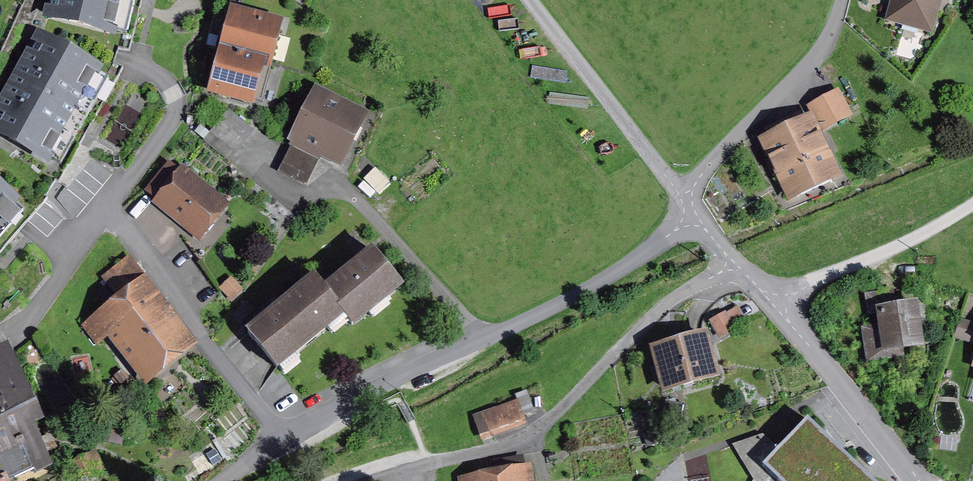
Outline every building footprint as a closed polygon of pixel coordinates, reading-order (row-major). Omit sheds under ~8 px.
[(119,0),(52,0),(48,15),(111,31),(119,0)] [(907,3),(902,20),(929,27),(936,0),(905,0),(907,3)] [(235,14),(225,51),(266,62),(276,25),(235,14)] [(96,71),(39,39),(0,109),(0,132),(47,159),(96,71)] [(273,64),(266,62),(225,51),(214,89),(262,102),(273,64)] [(336,159),(358,114),(318,93),(295,139),(336,159)] [(811,106),(824,129),(848,116),(836,93),(811,106)] [(837,172),(819,135),(812,139),(800,114),(767,130),(771,139),(764,142),(788,195),(837,172)] [(292,146),(279,171),(306,185),(319,159),(292,146)] [(220,205),(170,164),(148,191),(198,232),(220,205)] [(12,202),(0,191),(0,216),(12,202)] [(374,251),(326,291),(324,292),(343,314),(352,325),(401,285),(374,251)] [(184,343),(161,313),(168,308),(129,258),(104,277),(118,296),(83,324),(98,343),(116,329),(148,371),(184,343)] [(343,314),(324,292),(326,291),(315,278),(248,333),(277,368),(343,314)] [(241,293),(228,281),(217,293),(230,305),(241,293)] [(901,355),(900,347),(921,344),(915,306),(894,309),(892,291),(867,295),(869,312),(880,311),(882,327),(864,329),(869,360),(901,355)] [(952,300),(947,314),(955,317),(962,295),(950,292),(947,299),(952,300)] [(732,328),(724,314),(711,321),(719,335),(732,328)] [(714,375),(703,337),(656,349),(666,388),(714,375)] [(30,418),(33,417),(24,397),(25,397),(5,353),(0,355),(0,480),(7,480),(14,478),(11,471),(47,454),(30,418)] [(518,401),(474,417),(481,436),(524,421),(518,401)] [(778,480),(873,480),(808,419),(779,450),(763,467),(778,480)] [(753,479),(763,467),(779,450),(763,435),(733,445),(753,479)] [(464,480),(520,480),(518,468),(520,467),(518,458),(493,462),(495,472),(463,478),(464,480)]
